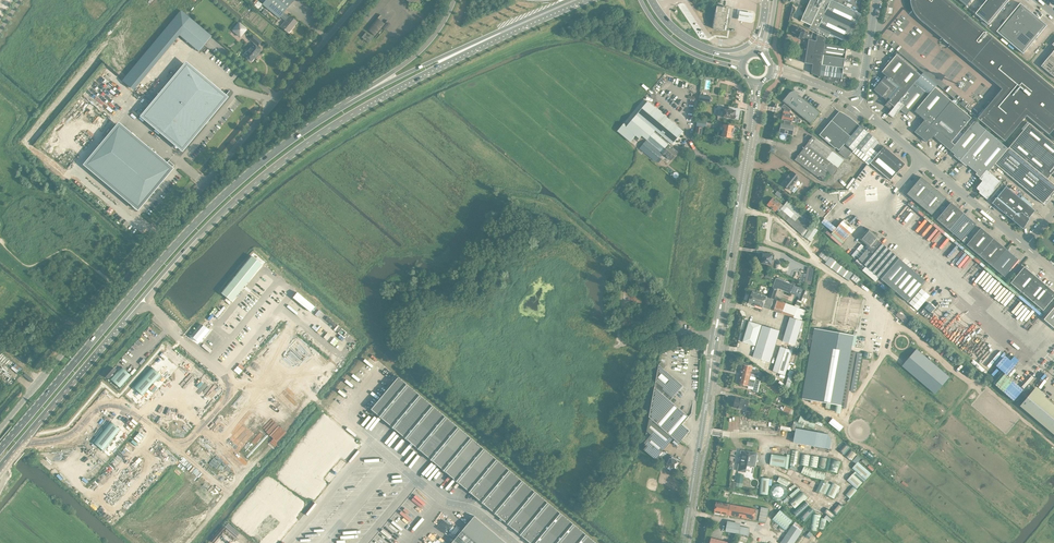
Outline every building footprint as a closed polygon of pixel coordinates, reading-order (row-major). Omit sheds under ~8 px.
[(262,4),(258,1),(257,0),(256,0),(254,3),(255,4),(254,6),(258,9),(262,4)] [(297,22),(290,16),(289,17),(284,13),(294,0),(266,0),(262,5),(279,19),(280,17),(285,21),(281,27),(288,33),(297,22)] [(831,0),(811,0),(801,21),(811,26),(810,29),(829,38),(830,35),(848,43),(861,15),(831,0)] [(912,9),(913,11),(914,12),(915,14),(916,16),(917,17),(918,18),(918,19),(920,20),(920,21),(970,63),(993,37),(949,0),(910,0),(910,1),(910,2),(911,4),(911,5),(911,6),(911,7),(912,8),(912,9)] [(987,0),(975,14),(989,26),(1010,0),(987,0)] [(996,32),(1009,43),(1023,54),(1047,26),(1020,3),(996,32)] [(726,31),(730,7),(718,6),(714,29),(726,31)] [(740,11),(738,20),(752,22),(754,13),(740,11)] [(375,36),(387,21),(380,15),(368,30),(375,36)] [(176,33),(198,51),(211,36),(189,18),(176,33)] [(390,25),(387,22),(382,28),(385,31),(390,25)] [(239,23),(236,27),(243,33),(246,29),(239,23)] [(795,26),(792,32),(796,34),(795,37),(804,41),(805,38),(809,40),(805,63),(814,65),(815,67),(815,68),(814,68),(814,69),(813,69),(813,70),(813,71),(813,72),(814,72),(814,73),(815,73),(815,74),(819,76),(819,77),(820,77),(820,76),(822,60),(825,45),(826,39),(813,33),(811,35),(808,34),(809,32),(808,32),(806,31),(795,26)] [(361,37),(368,43),(373,38),(366,32),(361,37)] [(262,42),(254,35),(249,40),(258,47),(262,42)] [(1053,129),(1053,88),(993,37),(970,63),(1002,89),(977,118),(1005,141),(1026,116),(1049,135),(1053,129)] [(245,55),(251,61),(255,57),(256,57),(258,54),(260,51),(253,44),(248,50),(248,51),(245,55)] [(822,60),(820,76),(843,86),(844,87),(845,87),(846,87),(847,86),(848,86),(849,85),(850,84),(850,83),(851,82),(851,81),(851,80),(850,79),(849,78),(842,76),(847,48),(825,45),(822,60)] [(1041,66),(1053,77),(1053,50),(1043,64),(1041,66)] [(887,76),(875,90),(896,107),(916,83),(915,82),(921,75),(898,55),(883,73),(887,76)] [(224,98),(186,66),(144,116),(182,148),(224,98)] [(896,107),(889,115),(894,119),(902,110),(908,115),(927,92),(916,83),(896,107)] [(922,137),(953,102),(936,88),(916,112),(926,120),(916,132),(922,137)] [(811,124),(820,113),(804,99),(799,98),(799,97),(799,96),(798,95),(797,93),(796,93),(794,92),(792,92),(791,93),(784,101),(811,124)] [(231,106),(235,110),(242,103),(238,99),(231,106)] [(647,140),(660,151),(662,152),(671,160),(678,152),(670,145),(671,143),(672,144),(684,131),(649,100),(625,127),(622,124),(617,130),(630,142),(635,135),(639,139),(642,136),(647,140)] [(922,137),(928,143),(932,139),(933,139),(935,137),(948,147),(952,143),(951,142),(971,118),(953,102),(922,137)] [(736,115),(737,110),(724,109),(724,111),(720,110),(719,117),(736,119),(736,115)] [(841,150),(846,143),(861,126),(851,117),(841,111),(821,135),(837,149),(838,147),(841,150)] [(790,121),(797,123),(798,119),(790,113),(790,114),(784,113),(782,120),(790,121)] [(790,121),(782,120),(783,120),(783,124),(782,124),(781,127),(780,127),(780,130),(781,130),(781,131),(792,133),(793,126),(790,125),(791,122),(797,123),(790,121)] [(961,162),(987,131),(976,121),(951,151),(956,155),(955,158),(961,162)] [(1048,180),(1053,175),(1053,176),(1053,144),(1030,124),(1010,148),(1048,180)] [(119,126),(87,164),(137,207),(169,168),(119,126)] [(861,126),(846,143),(854,151),(858,147),(868,156),(880,142),(861,126)] [(987,171),(989,173),(996,165),(1009,149),(987,131),(961,162),(965,166),(968,165),(978,174),(977,176),(980,179),(987,171)] [(827,173),(833,165),(826,159),(832,151),(812,136),(795,160),(822,181),(828,173),(827,173)] [(639,149),(656,162),(663,154),(646,140),(639,149)] [(839,152),(847,159),(852,153),(844,146),(839,152)] [(878,154),(871,163),(892,180),(902,169),(903,169),(907,165),(887,148),(885,146),(878,154)] [(996,165),(1044,205),(1053,192),(1053,185),(1048,180),(1010,148),(1009,149),(996,165)] [(864,159),(855,151),(855,152),(853,151),(853,152),(863,160),(864,159)] [(987,171),(980,179),(983,182),(978,187),(978,188),(978,189),(978,190),(980,191),(980,192),(980,193),(980,194),(988,200),(1002,183),(989,173),(987,171)] [(787,179),(783,184),(787,187),(785,190),(793,196),(803,183),(799,179),(801,178),(793,172),(790,175),(787,178),(787,179)] [(920,205),(935,188),(922,177),(908,194),(920,205)] [(1023,228),(1036,212),(1007,187),(993,203),(1023,228)] [(860,211),(869,200),(855,188),(846,199),(860,211)] [(935,188),(920,205),(933,216),(947,199),(935,188)] [(879,191),(870,200),(874,204),(878,199),(880,201),(885,196),(879,191)] [(777,213),(801,234),(801,235),(810,241),(817,230),(812,226),(811,225),(810,224),(809,223),(813,219),(802,212),(788,201),(783,207),(773,198),(767,205),(775,212),(779,207),(781,209),(777,213)] [(950,231),(965,214),(952,203),(938,220),(950,231)] [(965,214),(950,231),(963,241),(977,224),(965,214)] [(841,245),(859,225),(848,216),(831,236),(841,245)] [(993,267),(1007,250),(982,228),(967,245),(993,267)] [(879,238),(877,236),(879,234),(877,232),(875,234),(869,229),(860,239),(870,249),(868,250),(871,253),(862,263),(908,303),(926,283),(877,240),(879,238)] [(827,262),(825,264),(849,281),(854,275),(830,257),(830,258),(828,256),(829,254),(823,250),(819,256),(827,262)] [(1007,250),(993,267),(1005,277),(1020,260),(1007,250)] [(773,261),(774,255),(763,254),(761,263),(771,265),(772,261),(773,261)] [(1021,292),(1035,276),(1024,267),(1011,283),(1021,292)] [(1035,276),(1021,292),(1032,301),(1046,285),(1035,276)] [(770,310),(777,290),(778,288),(799,297),(798,300),(804,302),(808,291),(793,285),(794,284),(776,277),(772,288),(771,288),(768,298),(766,297),(752,292),(748,303),(762,308),(762,307),(770,310)] [(1032,301),(1043,310),(1053,297),(1053,291),(1046,285),(1032,301)] [(921,289),(909,303),(918,310),(930,296),(921,289)] [(773,311),(790,317),(793,318),(793,317),(801,320),(805,310),(777,301),(773,311)] [(929,303),(920,313),(926,318),(935,308),(929,303)] [(1044,319),(1053,328),(1053,307),(1044,319)] [(900,312),(894,319),(900,324),(903,320),(906,322),(909,319),(900,312)] [(790,317),(782,340),(795,344),(802,321),(790,317)] [(755,346),(761,325),(749,321),(742,342),(755,346)] [(1018,402),(1035,380),(1037,381),(1053,359),(1053,335),(1046,329),(1048,327),(1042,322),(1029,338),(1048,353),(1038,366),(1024,355),(1016,367),(1010,362),(994,383),(1018,402)] [(769,362),(779,331),(762,325),(752,357),(769,362)] [(802,399),(836,405),(835,413),(840,414),(841,406),(854,336),(814,329),(802,399)] [(1025,352),(1031,356),(1038,347),(1033,342),(1025,352)] [(792,351),(782,347),(780,347),(772,371),(785,376),(792,351)] [(901,365),(934,393),(949,375),(916,347),(901,365)] [(846,407),(856,352),(851,351),(842,406),(846,407)] [(659,364),(650,417),(679,443),(690,430),(683,424),(689,417),(674,404),(677,400),(674,397),(683,386),(659,364)] [(758,370),(758,371),(757,370),(752,369),(752,367),(743,365),(741,373),(741,375),(738,384),(748,386),(754,387),(753,391),(757,392),(760,380),(756,380),(755,380),(750,379),(751,375),(751,373),(757,375),(757,376),(760,377),(760,378),(763,379),(764,374),(761,374),(761,372),(759,370),(758,370)] [(387,391),(373,409),(532,542),(596,542),(399,377),(387,391)] [(1039,393),(1040,391),(1036,389),(1035,389),(1034,389),(1027,397),(1028,398),(1020,406),(1053,434),(1053,405),(1043,396),(1043,395),(1043,396),(1039,393)] [(746,410),(749,401),(736,397),(734,407),(746,410)] [(794,411),(785,406),(783,410),(789,414),(790,413),(792,414),(794,411)] [(824,418),(838,430),(840,427),(827,415),(824,418)] [(796,430),(796,427),(804,429),(805,425),(815,428),(817,421),(800,416),(799,422),(795,420),(792,429),(796,430)] [(646,447),(644,449),(661,463),(664,459),(660,455),(673,439),(650,419),(644,445),(646,447)] [(794,442),(823,447),(830,449),(831,440),(829,435),(825,435),(796,430),(794,442)] [(796,467),(799,450),(793,449),(789,475),(798,477),(799,472),(797,471),(797,467),(796,467)] [(872,473),(858,461),(861,457),(852,449),(847,455),(856,463),(852,468),(866,479),(872,473)] [(742,451),(739,470),(745,471),(746,465),(754,467),(756,454),(744,451),(742,451)] [(772,453),(770,464),(785,466),(787,456),(772,453)] [(809,465),(810,454),(802,453),(801,464),(809,465)] [(818,466),(819,456),(811,455),(810,466),(818,466)] [(667,465),(672,468),(670,470),(674,473),(675,470),(676,471),(681,462),(675,459),(675,457),(673,456),(671,456),(669,460),(670,460),(667,465)] [(832,459),(831,470),(839,472),(840,460),(832,459)] [(816,490),(835,498),(840,485),(833,482),(832,483),(824,480),(826,473),(805,465),(802,472),(820,479),(819,482),(813,479),(810,486),(817,488),(816,490)] [(737,480),(736,486),(743,487),(744,474),(736,473),(735,480),(737,480)] [(857,488),(863,482),(853,473),(847,479),(857,488)] [(780,476),(777,482),(798,491),(799,487),(797,486),(798,484),(780,476)] [(769,485),(772,485),(773,478),(761,477),(760,493),(769,494),(769,485)] [(783,501),(789,487),(775,481),(769,495),(783,501)] [(846,494),(851,498),(857,489),(853,486),(846,494)] [(790,502),(796,508),(808,497),(803,491),(790,502)] [(714,512),(754,520),(756,509),(716,502),(714,512)] [(761,507),(758,521),(766,522),(768,508),(761,507)] [(784,530),(793,520),(780,510),(772,520),(784,530)] [(811,529),(819,530),(821,514),(813,513),(811,529)] [(475,516),(452,542),(507,542),(475,516)] [(780,542),(794,542),(796,540),(798,542),(802,536),(800,535),(802,531),(801,531),(803,527),(795,522),(793,525),(780,542)] [(744,535),(746,527),(727,523),(725,531),(744,535)]
